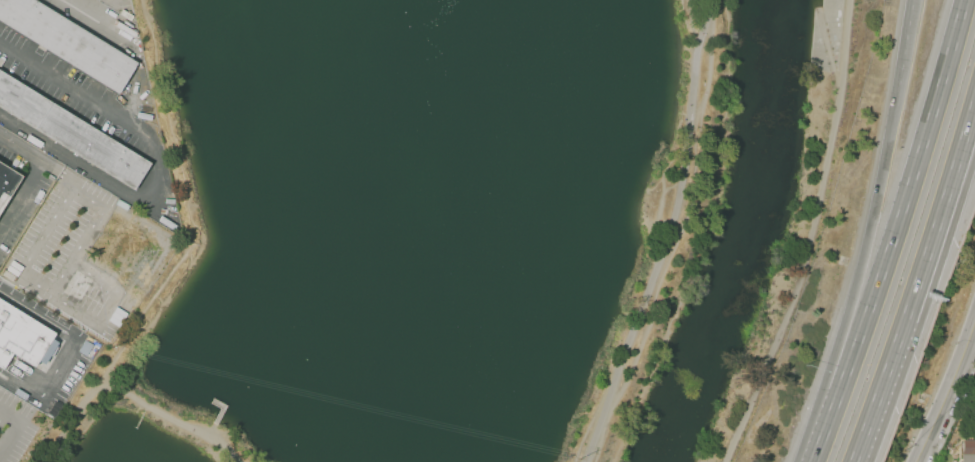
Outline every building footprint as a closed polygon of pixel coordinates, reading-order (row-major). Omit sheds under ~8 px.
[(120,97),(0,23),(0,0),(40,0),(141,61),(120,97)] [(153,166),(0,73),(0,108),(137,192),(153,166)] [(26,178),(0,162),(0,221),(26,178)] [(5,371),(0,368),(0,300),(60,336),(38,371),(14,356),(5,371)] [(961,439),(961,461),(974,461),(974,439),(961,439)]
